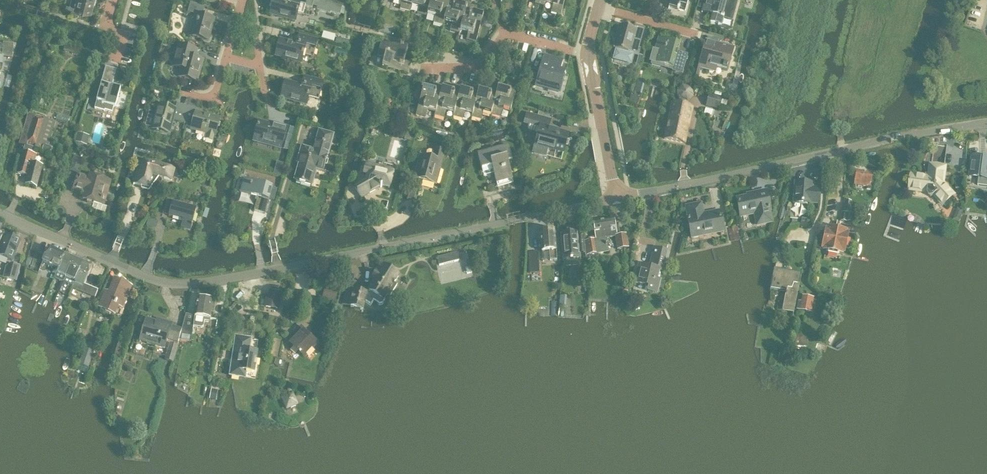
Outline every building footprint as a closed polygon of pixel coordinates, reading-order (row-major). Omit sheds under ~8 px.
[(93,0),(70,0),(69,4),(66,3),(65,9),(82,14),(83,8),(91,10),(93,0)] [(298,13),(304,15),(306,7),(312,9),(312,6),(318,8),(317,10),(330,14),(330,13),(340,15),(342,8),(333,5),(333,4),(319,0),(286,0),(286,1),(281,0),(275,0),(271,15),(295,22),(298,13)] [(411,5),(413,0),(394,0),(402,3),(400,10),(410,12),(411,5)] [(428,13),(431,0),(413,0),(411,5),(419,7),(417,14),(427,17),(428,13)] [(444,22),(450,0),(431,0),(428,13),(435,15),(433,22),(443,25),(444,22)] [(467,7),(459,5),(460,0),(450,0),(444,22),(451,24),(449,31),(459,34),(460,30),(467,7)] [(565,0),(546,0),(545,3),(553,5),(551,13),(561,15),(565,0)] [(669,7),(677,10),(676,10),(679,11),(679,10),(685,12),(688,0),(670,0),(669,7)] [(701,13),(712,16),(710,23),(722,27),(724,19),(732,21),(738,3),(728,0),(705,0),(701,13)] [(196,16),(190,37),(208,42),(214,20),(202,16),(205,7),(190,3),(187,13),(196,16)] [(476,42),(483,17),(475,14),(477,7),(467,4),(467,7),(460,30),(468,32),(466,40),(476,42)] [(620,25),(619,32),(617,31),(615,38),(617,39),(614,49),(615,49),(612,60),(631,65),(634,56),(638,57),(635,68),(640,70),(643,57),(639,56),(641,49),(639,49),(644,30),(635,27),(635,29),(620,25)] [(414,34),(412,41),(419,42),(421,36),(414,34)] [(314,58),(319,40),(300,35),(297,44),(281,40),(276,56),(302,64),(304,55),(314,58)] [(653,50),(650,62),(652,62),(651,64),(661,67),(661,65),(673,68),(672,72),(682,74),(687,55),(677,52),(679,45),(658,39),(655,50),(653,50)] [(409,74),(411,64),(404,62),(406,57),(408,49),(381,42),(377,57),(385,59),(383,67),(409,74)] [(733,50),(734,46),(722,43),(721,47),(706,43),(702,57),(700,67),(708,70),(709,65),(727,70),(731,57),(733,50)] [(198,82),(204,60),(196,58),(198,50),(180,45),(175,64),(177,68),(182,69),(180,77),(198,82)] [(560,93),(566,72),(560,70),(563,61),(545,56),(536,86),(560,93)] [(106,68),(95,109),(105,112),(105,111),(112,113),(114,107),(116,108),(121,89),(112,87),(116,71),(106,68)] [(320,100),(324,82),(305,77),(302,86),(286,82),(282,99),(307,106),(309,97),(320,100)] [(436,113),(442,90),(443,86),(434,84),(432,91),(424,88),(416,115),(426,117),(428,110),(436,113)] [(510,113),(518,86),(508,84),(506,91),(498,89),(491,115),(501,117),(503,111),(510,113)] [(454,113),(460,91),(461,87),(452,85),(450,92),(442,90),(436,113),(435,115),(444,118),(446,111),(454,113)] [(479,91),(480,88),(470,86),(468,93),(460,91),(454,113),(453,117),(463,119),(465,112),(473,114),(479,91)] [(491,115),(498,89),(489,86),(487,93),(479,91),(473,114),(472,117),(481,120),(483,113),(491,116),(491,115)] [(635,87),(634,93),(642,96),(643,89),(635,87)] [(638,105),(640,97),(631,95),(629,102),(638,105)] [(726,108),(728,102),(722,100),(722,99),(709,95),(706,106),(719,110),(720,106),(726,108)] [(685,143),(693,107),(672,103),(664,139),(685,143)] [(183,124),(187,107),(177,104),(176,110),(160,105),(153,130),(169,134),(173,121),(183,124)] [(216,136),(220,120),(196,113),(197,110),(187,107),(183,124),(192,126),(191,130),(207,134),(205,140),(213,142),(214,136),(216,136)] [(564,153),(569,134),(549,129),(551,121),(527,114),(524,123),(540,127),(538,136),(537,136),(532,153),(547,157),(547,155),(549,149),(564,153)] [(50,154),(52,148),(49,147),(56,122),(34,116),(29,133),(32,134),(31,138),(33,139),(30,146),(42,150),(42,151),(50,154)] [(274,126),(260,123),(254,142),(281,150),(287,128),(274,124),(274,126)] [(328,155),(334,136),(320,132),(315,151),(303,148),(300,158),(302,159),(296,181),(312,186),(317,169),(324,171),(329,155),(328,155)] [(413,134),(406,132),(404,141),(410,143),(413,134)] [(25,175),(31,153),(28,153),(30,146),(33,139),(31,138),(32,134),(29,133),(23,151),(18,173),(25,175)] [(77,133),(74,142),(87,146),(89,137),(77,133)] [(513,181),(508,163),(513,162),(509,146),(478,155),(482,170),(492,167),(497,186),(513,181)] [(437,185),(446,153),(435,150),(433,160),(420,157),(414,178),(408,199),(414,201),(420,180),(437,185)] [(37,187),(43,166),(34,163),(36,155),(31,153),(25,175),(28,176),(26,184),(37,187)] [(969,178),(979,180),(978,186),(986,187),(986,158),(984,157),(983,162),(982,162),(982,160),(971,159),(969,178)] [(172,182),(175,170),(144,161),(141,172),(138,171),(134,184),(150,189),(159,178),(172,182)] [(390,188),(395,171),(367,164),(365,172),(369,173),(366,182),(356,188),(362,199),(381,188),(384,187),(390,188)] [(943,184),(945,169),(931,167),(930,179),(912,176),(911,181),(910,184),(911,184),(910,190),(928,192),(928,194),(928,195),(929,196),(929,197),(931,198),(933,198),(934,197),(935,196),(944,205),(954,196),(943,184)] [(870,190),(873,174),(856,171),(854,185),(867,187),(867,190),(870,190)] [(91,176),(90,178),(78,175),(77,179),(74,190),(85,194),(83,200),(102,206),(105,197),(106,197),(108,191),(107,190),(110,181),(103,180),(104,177),(95,174),(94,177),(91,176)] [(265,214),(269,200),(274,202),(278,188),(273,187),(244,179),(240,192),(258,198),(254,211),(265,214)] [(817,203),(818,191),(808,191),(809,184),(795,183),(794,204),(808,205),(808,203),(817,203)] [(771,222),(769,212),(770,212),(766,194),(737,200),(741,218),(755,215),(757,225),(771,222)] [(195,223),(197,215),(196,215),(197,210),(174,204),(175,200),(168,198),(163,215),(184,220),(181,228),(191,231),(193,222),(195,223)] [(851,215),(851,214),(852,202),(846,201),(844,213),(844,214),(851,215)] [(703,218),(701,205),(686,207),(689,218),(688,218),(692,239),(698,238),(698,235),(723,230),(720,214),(703,218)] [(851,215),(844,214),(844,213),(841,213),(840,222),(853,223),(854,215),(851,214),(851,215)] [(585,242),(584,242),(586,256),(587,261),(592,260),(591,255),(608,252),(605,239),(615,237),(618,250),(628,249),(626,235),(620,236),(618,225),(615,226),(614,221),(603,223),(593,224),(596,240),(585,242)] [(844,254),(848,233),(827,229),(823,250),(829,251),(828,257),(837,259),(838,253),(844,254)] [(576,235),(575,233),(561,234),(563,260),(570,259),(571,260),(573,260),(573,259),(580,259),(579,254),(585,253),(584,242),(585,234),(576,235)] [(554,235),(540,236),(542,261),(549,261),(549,269),(559,268),(558,254),(555,255),(554,235)] [(0,251),(0,257),(12,262),(20,242),(18,241),(6,236),(0,251)] [(58,269),(65,256),(48,248),(42,262),(58,269)] [(652,257),(650,268),(639,266),(635,284),(649,287),(648,292),(657,294),(660,282),(657,281),(659,271),(660,271),(663,259),(665,260),(667,253),(665,252),(654,249),(652,257)] [(538,252),(528,253),(529,270),(539,270),(538,252)] [(439,267),(458,262),(456,254),(437,259),(439,267)] [(64,283),(74,260),(65,256),(58,269),(54,278),(64,283)] [(73,286),(83,264),(74,260),(64,283),(73,286)] [(17,282),(20,267),(10,264),(6,267),(3,279),(17,282)] [(92,268),(83,264),(73,286),(72,288),(95,298),(98,291),(84,286),(92,268)] [(375,280),(366,295),(367,295),(365,303),(371,307),(374,302),(380,306),(382,305),(385,302),(383,301),(387,295),(390,297),(397,286),(394,284),(399,277),(396,276),(397,274),(393,272),(392,273),(383,267),(378,275),(376,273),(373,278),(375,280)] [(775,271),(771,291),(787,294),(784,306),(795,308),(801,276),(775,271)] [(122,308),(131,287),(115,280),(109,294),(106,292),(99,308),(115,314),(118,306),(122,308)] [(335,303),(338,292),(325,289),(322,300),(335,303)] [(363,310),(365,303),(367,295),(366,295),(352,292),(346,290),(342,305),(351,307),(351,308),(363,310)] [(277,309),(280,295),(271,293),(270,298),(268,297),(266,307),(277,309)] [(210,323),(213,302),(198,299),(195,316),(186,315),(182,330),(181,335),(192,337),(193,327),(202,328),(204,327),(204,322),(210,323)] [(800,324),(799,327),(810,329),(810,326),(820,327),(821,320),(812,318),(813,310),(803,308),(802,315),(798,314),(796,323),(800,324)] [(162,324),(146,319),(140,341),(165,349),(168,337),(179,340),(180,335),(181,335),(182,330),(171,327),(172,324),(162,321),(162,324)] [(304,357),(316,344),(305,334),(306,334),(305,333),(306,332),(301,327),(292,336),(297,341),(292,346),(304,357)] [(82,332),(78,329),(74,337),(78,339),(82,332)] [(254,372),(257,353),(249,352),(251,339),(236,337),(230,376),(239,377),(240,371),(254,372)] [(170,344),(167,353),(175,355),(176,355),(178,347),(170,344)] [(89,369),(96,349),(86,345),(79,365),(89,369)] [(216,401),(218,391),(211,390),(209,400),(216,401)] [(291,393),(281,397),(287,409),(297,405),(291,393)] [(112,411),(113,413),(116,414),(117,412),(118,413),(121,411),(122,409),(120,406),(119,406),(119,404),(114,402),(112,411)]
